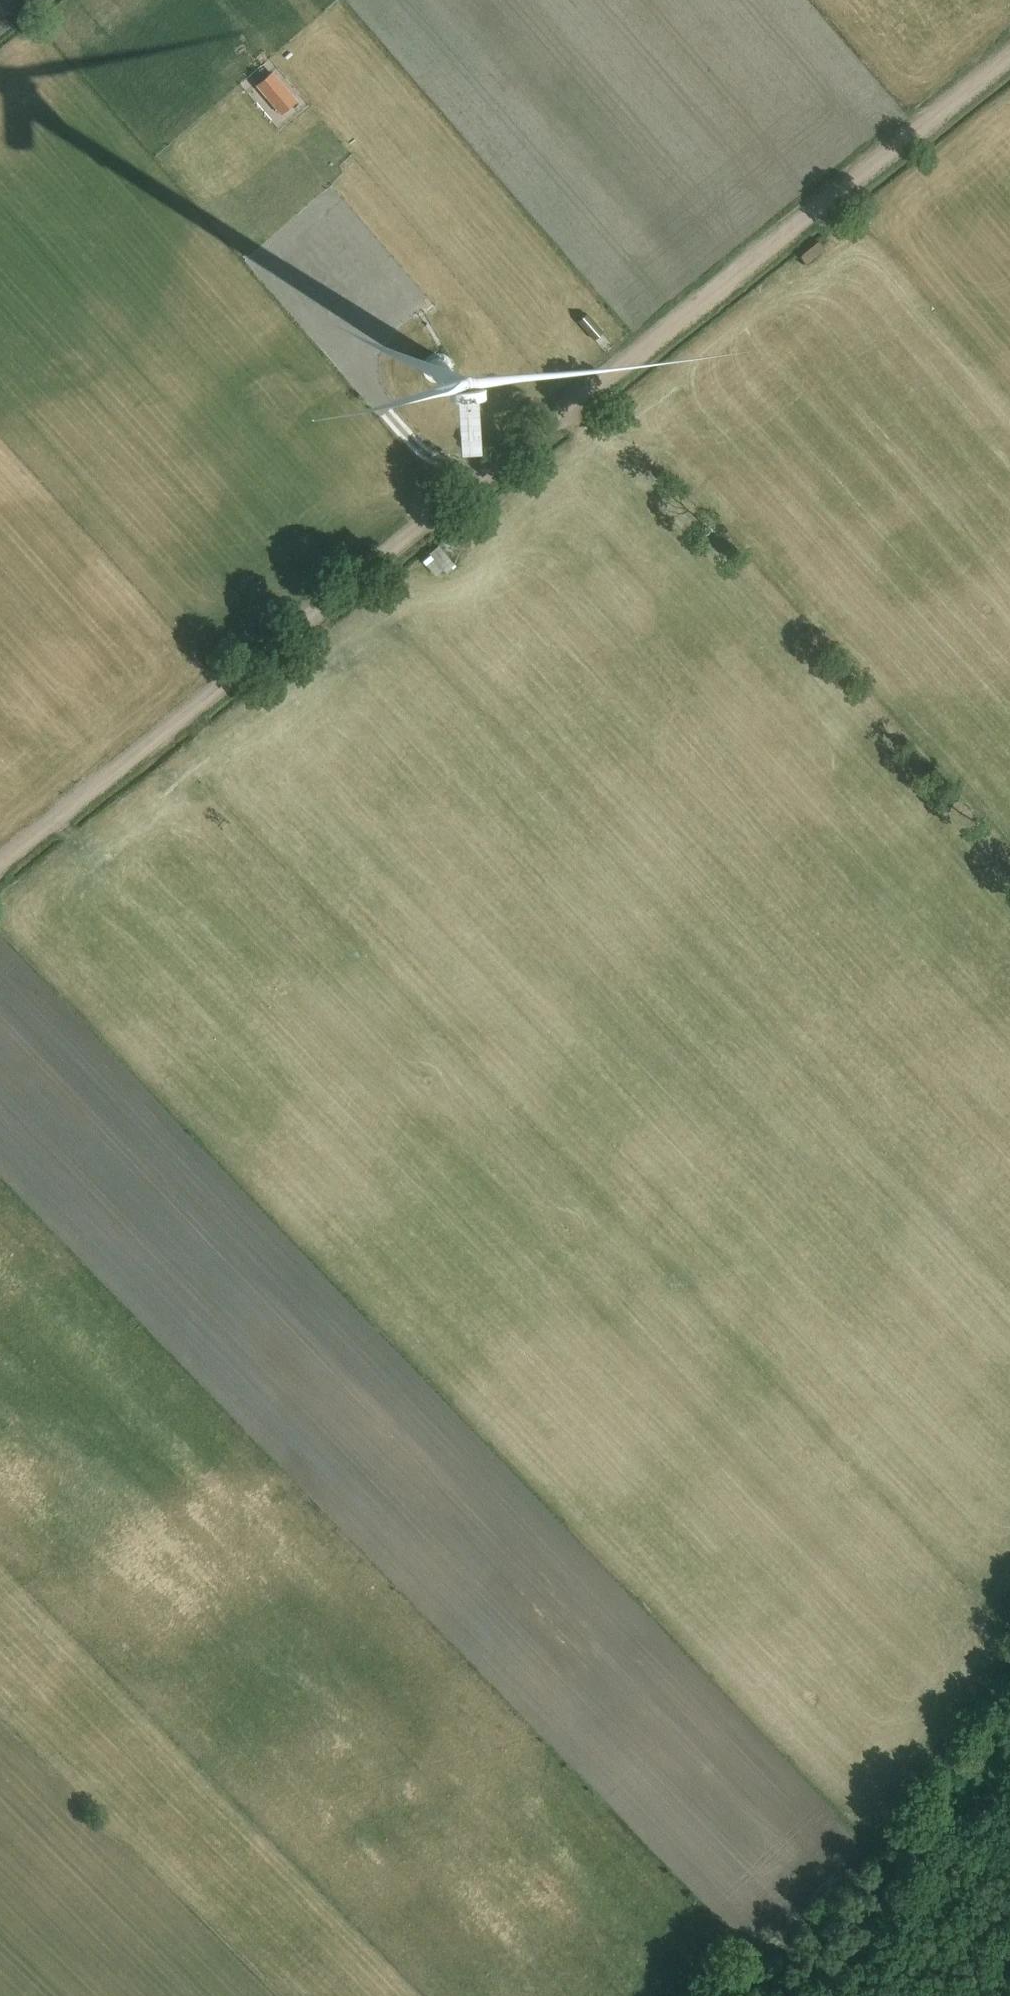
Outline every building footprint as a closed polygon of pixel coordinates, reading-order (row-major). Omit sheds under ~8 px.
[(296,101),(272,73),(258,85),(282,113),(296,101)] [(441,248),(449,242),(437,223),(429,229),(441,248)] [(343,285),(361,305),(374,293),(356,273),(343,285)] [(437,384),(438,384),(439,384),(440,384),(441,384),(441,383),(442,383),(443,383),(444,382),(445,382),(446,381),(447,381),(447,380),(448,380),(448,379),(449,379),(449,378),(450,378),(450,377),(451,376),(451,375),(452,374),(452,373),(452,372),(452,371),(453,371),(453,370),(453,369),(453,368),(453,367),(453,366),(452,366),(452,365),(452,364),(452,363),(451,362),(451,361),(450,360),(450,359),(449,359),(449,358),(448,358),(448,357),(447,357),(447,356),(446,356),(445,355),(444,355),(443,354),(442,354),(441,354),(441,353),(440,353),(439,353),(438,353),(437,353),(436,353),(435,353),(434,353),(433,353),(433,354),(432,354),(431,354),(430,354),(430,355),(429,355),(428,356),(427,357),(426,357),(426,358),(425,358),(425,359),(424,360),(424,361),(423,361),(423,362),(423,363),(422,364),(422,365),(422,366),(422,367),(422,368),(422,369),(422,370),(422,371),(422,372),(422,373),(423,374),(423,375),(423,376),(424,376),(424,377),(425,378),(426,379),(426,380),(427,380),(428,381),(429,382),(430,382),(431,383),(432,383),(433,383),(433,384),(434,384),(435,384),(436,384),(437,384)]
